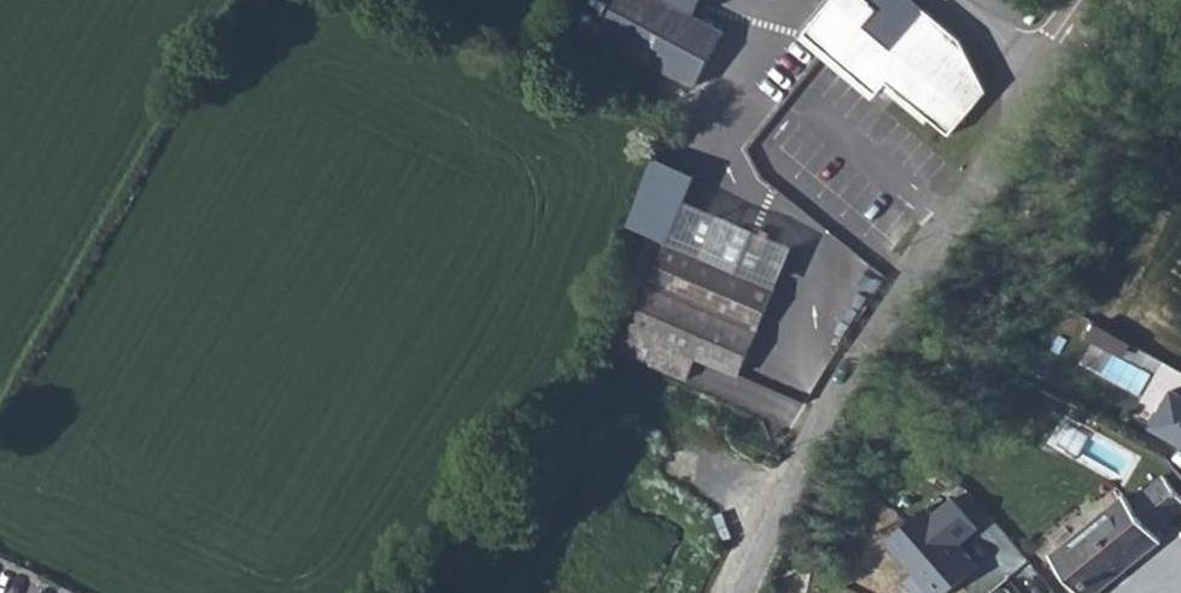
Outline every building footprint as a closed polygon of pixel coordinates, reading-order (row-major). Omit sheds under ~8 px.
[(725,32),(662,0),(615,0),(597,35),(697,86),(725,32)] [(697,9),(701,0),(677,0),(697,9)] [(878,95),(889,82),(951,135),(987,93),(962,40),(915,0),(874,0),(872,2),(870,0),(833,0),(805,33),(878,95)] [(739,375),(794,247),(761,233),(744,274),(668,242),(623,335),(617,349),(687,380),(697,357),(739,375)] [(623,335),(668,242),(652,236),(607,327),(623,335)] [(1098,322),(1081,312),(1073,324),(1091,335),(1098,322)] [(1115,332),(1098,322),(1091,335),(1108,344),(1115,332)] [(1172,390),(1160,409),(1179,420),(1168,439),(1180,447),(1180,395),(1172,390)] [(1179,420),(1160,409),(1149,428),(1168,439),(1179,420)] [(1180,512),(1180,495),(1165,476),(1132,504),(1126,496),(1052,555),(1083,592),(1097,592),(1162,540),(1156,533),(1180,512)] [(888,538),(934,592),(945,592),(975,568),(968,559),(972,556),(960,542),(978,527),(953,497),(935,511),(929,504),(888,538)] [(979,565),(972,556),(968,559),(975,568),(979,565)]
